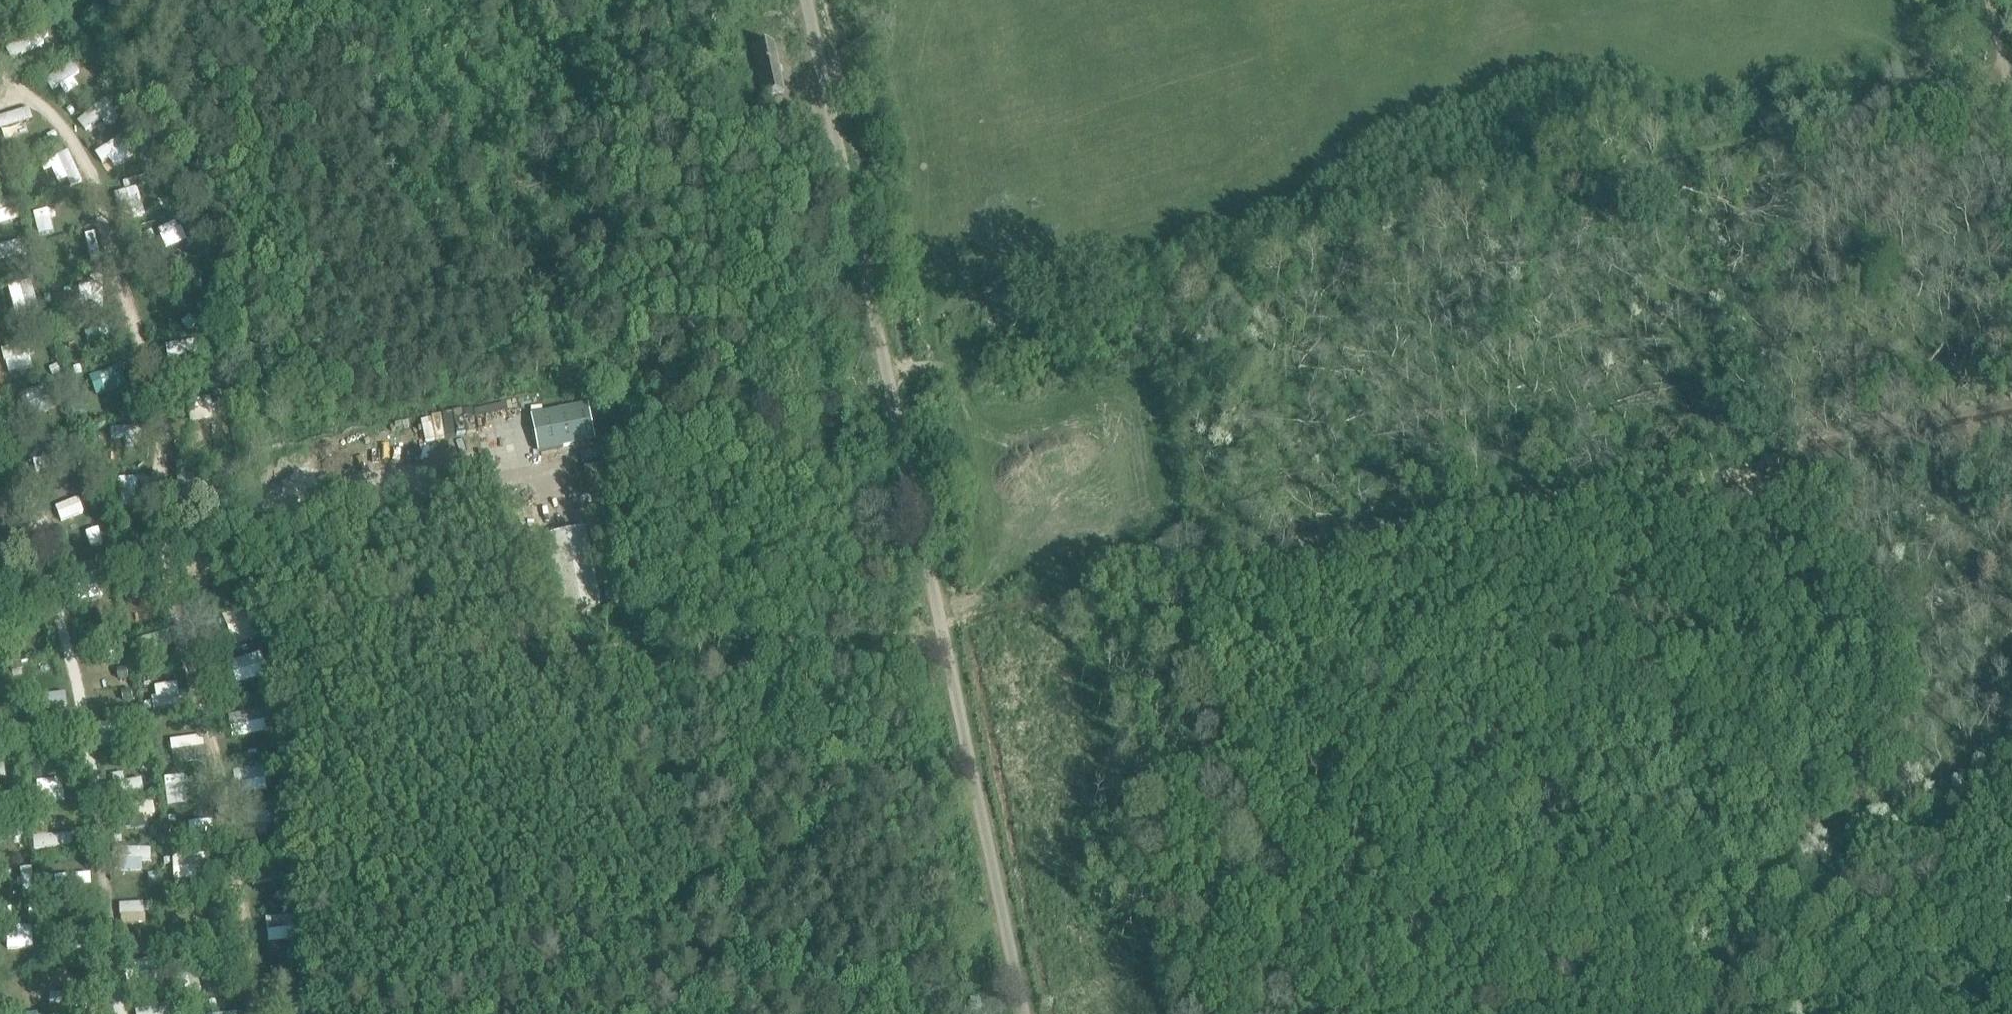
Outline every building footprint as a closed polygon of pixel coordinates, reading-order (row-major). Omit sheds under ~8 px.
[(753,48),(762,91),(763,97),(784,93),(774,44),(753,48)] [(537,452),(595,440),(588,404),(530,416),(537,452)] [(221,429),(214,435),(218,439),(225,434),(221,429)] [(102,544),(97,529),(86,533),(90,548),(102,544)] [(561,614),(601,607),(585,529),(546,537),(561,614)] [(9,664),(11,672),(22,669),(20,662),(9,664)] [(116,669),(118,680),(127,678),(125,667),(116,669)] [(121,691),(123,702),(132,700),(130,689),(121,691)] [(7,709),(8,717),(16,716),(15,708),(7,709)] [(155,872),(147,874),(149,883),(156,882),(155,872)]
